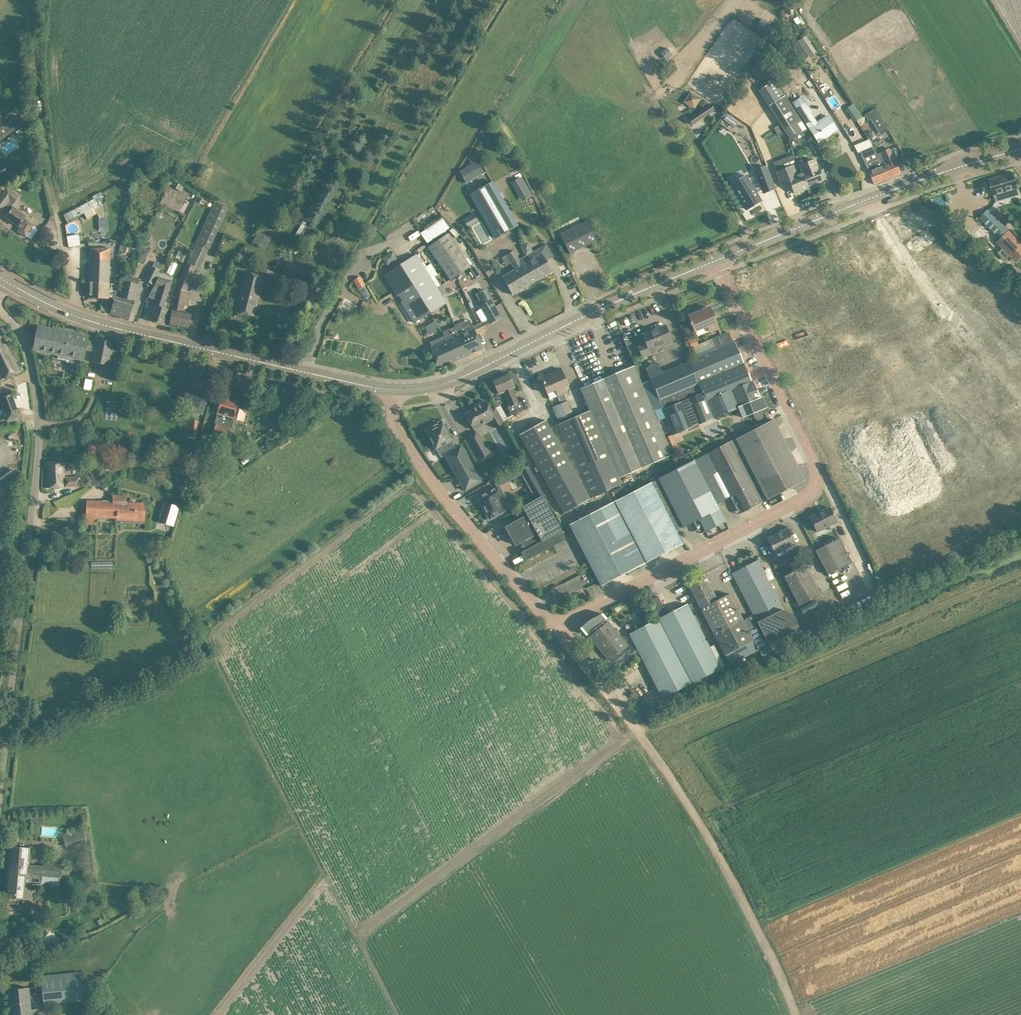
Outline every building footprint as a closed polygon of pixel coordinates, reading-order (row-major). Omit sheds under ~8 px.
[(754,30),(760,33),(767,22),(762,18),(754,30)] [(783,26),(779,29),(788,43),(793,40),(783,26)] [(795,42),(791,45),(801,61),(815,51),(805,36),(795,42)] [(768,57),(784,79),(796,70),(788,58),(785,60),(778,50),(768,57)] [(819,50),(813,54),(818,62),(824,58),(819,50)] [(832,71),(826,74),(830,81),(836,77),(832,71)] [(821,76),(818,75),(813,79),(818,87),(825,83),(821,76)] [(803,84),(808,91),(814,87),(810,79),(803,84)] [(773,80),(757,90),(783,130),(799,120),(773,80)] [(683,103),(694,109),(701,99),(690,92),(683,103)] [(793,102),(809,128),(818,142),(837,129),(828,115),(817,122),(811,113),(813,112),(802,96),(793,102)] [(828,102),(832,108),(840,103),(835,97),(828,102)] [(699,104),(704,108),(708,103),(703,99),(699,104)] [(688,119),(692,125),(714,110),(710,104),(688,119)] [(875,108),(865,115),(868,121),(870,119),(880,135),(887,130),(878,115),(879,114),(875,108)] [(5,115),(8,119),(17,114),(15,110),(5,115)] [(727,115),(723,120),(733,127),(737,122),(727,115)] [(799,120),(783,130),(789,140),(805,130),(799,120)] [(13,132),(10,128),(15,125),(13,122),(8,125),(6,123),(0,128),(0,141),(13,132)] [(778,124),(774,126),(778,133),(782,130),(778,124)] [(882,166),(877,154),(873,147),(872,147),(868,139),(854,145),(858,152),(860,151),(874,184),(887,178),(882,166)] [(889,148),(877,154),(882,166),(887,178),(900,173),(895,160),(889,148)] [(815,160),(799,166),(807,186),(823,180),(818,168),(815,160)] [(0,165),(0,179),(9,172),(3,163),(0,165)] [(478,163),(460,173),(466,183),(484,174),(478,163)] [(807,186),(799,166),(798,163),(777,172),(782,185),(790,182),(794,193),(808,188),(807,186)] [(766,166),(755,170),(759,183),(770,178),(766,166)] [(989,180),(992,190),(994,195),(1018,188),(1014,173),(989,180)] [(746,175),(731,184),(746,209),(761,200),(746,175)] [(521,178),(513,183),(518,192),(526,188),(521,178)] [(477,205),(499,193),(493,182),(471,194),(477,205)] [(20,227),(18,230),(26,236),(34,225),(25,218),(26,216),(12,206),(19,196),(8,188),(0,198),(0,212),(20,227)] [(517,225),(499,193),(477,205),(496,238),(517,225)] [(101,195),(64,212),(70,225),(68,226),(70,231),(77,228),(73,219),(91,211),(90,210),(105,203),(101,195)] [(190,198),(185,209),(190,211),(195,201),(190,198)] [(186,291),(193,272),(195,268),(199,269),(209,249),(210,249),(228,208),(215,202),(184,269),(177,289),(173,309),(171,316),(169,326),(188,330),(190,320),(192,313),(181,311),(183,302),(188,303),(190,295),(187,295),(187,292),(185,292),(185,291),(186,291)] [(269,217),(275,221),(281,212),(275,208),(269,217)] [(988,210),(980,218),(1001,239),(1009,231),(988,210)] [(483,244),(492,238),(477,215),(468,221),(483,244)] [(429,242),(450,226),(444,219),(424,235),(429,242)] [(303,220),(296,233),(300,235),(307,222),(303,220)] [(278,227),(269,222),(267,221),(260,231),(259,231),(252,243),(264,249),(270,238),(272,238),(278,227)] [(560,235),(570,254),(596,240),(587,221),(560,235)] [(40,232),(45,236),(50,230),(45,226),(40,232)] [(998,242),(1015,260),(1020,254),(1020,244),(1009,231),(1001,239),(998,242)] [(79,233),(68,235),(69,246),(81,244),(79,233)] [(428,247),(451,280),(471,266),(448,233),(428,247)] [(928,234),(906,245),(914,263),(937,252),(928,234)] [(135,254),(140,256),(143,246),(138,245),(137,249),(120,245),(120,250),(135,254)] [(546,245),(527,256),(531,264),(529,265),(537,280),(553,271),(547,261),(553,257),(546,245)] [(144,247),(140,257),(145,259),(148,249),(144,247)] [(91,249),(89,281),(109,283),(110,276),(112,276),(112,266),(110,266),(111,249),(91,249)] [(279,257),(290,259),(291,253),(280,250),(279,257)] [(531,264),(527,256),(520,260),(514,250),(504,256),(509,264),(511,263),(515,269),(502,277),(513,295),(537,280),(529,265),(531,264)] [(384,276),(409,314),(414,323),(446,302),(415,255),(384,276)] [(152,267),(144,281),(152,285),(156,276),(158,272),(159,271),(162,265),(155,261),(152,267)] [(171,261),(168,273),(173,274),(177,262),(171,261)] [(283,276),(303,281),(307,268),(286,263),(283,276)] [(854,269),(857,275),(862,271),(859,266),(854,269)] [(153,311),(150,320),(165,325),(168,315),(170,309),(163,307),(167,292),(169,292),(172,281),(172,280),(173,277),(158,272),(156,276),(159,277),(158,277),(153,289),(159,291),(153,311)] [(246,272),(239,301),(236,311),(254,316),(264,277),(246,272)] [(122,288),(120,296),(120,298),(135,301),(138,284),(137,284),(138,279),(133,278),(133,274),(129,274),(128,277),(125,276),(122,288)] [(360,277),(354,281),(357,287),(359,288),(359,289),(365,286),(364,285),(364,283),(360,277)] [(109,298),(112,298),(114,283),(109,283),(89,281),(89,297),(109,298)] [(114,283),(112,298),(113,298),(113,299),(114,300),(110,313),(130,318),(135,301),(120,298),(120,296),(117,295),(118,290),(114,289),(115,283),(114,283)] [(491,300),(480,306),(488,320),(490,323),(490,324),(501,317),(491,300)] [(102,304),(100,310),(105,311),(108,312),(110,307),(102,304)] [(688,316),(691,322),(690,322),(691,325),(692,325),(695,331),(707,325),(710,331),(718,328),(710,307),(688,316)] [(345,313),(343,318),(348,321),(351,315),(345,313)] [(438,344),(431,347),(438,368),(483,349),(475,330),(473,326),(464,330),(461,322),(454,325),(455,327),(442,331),(444,335),(436,338),(438,344)] [(33,350),(45,352),(59,355),(58,358),(75,361),(75,358),(85,360),(87,350),(88,345),(89,336),(38,325),(33,350)] [(638,347),(642,356),(643,357),(657,351),(655,347),(663,344),(664,346),(672,343),(665,326),(643,335),(646,343),(638,347)] [(9,348),(0,330),(0,352),(9,348)] [(692,347),(696,358),(718,350),(733,343),(728,332),(713,339),(698,345),(692,347)] [(96,347),(95,348),(95,351),(93,361),(109,365),(114,341),(97,338),(96,347)] [(695,339),(690,341),(692,347),(698,345),(695,339)] [(654,410),(658,420),(666,417),(673,435),(738,408),(758,400),(757,397),(759,396),(753,380),(751,381),(744,363),(735,342),(733,343),(718,350),(696,358),(689,362),(698,384),(699,383),(702,390),(654,410)] [(21,372),(9,348),(0,352),(0,382),(21,372)] [(642,383),(654,410),(702,390),(699,383),(698,384),(689,362),(662,373),(658,363),(646,368),(650,378),(642,383)] [(581,389),(585,398),(590,410),(558,424),(590,499),(610,489),(621,483),(619,477),(672,454),(672,452),(677,450),(671,435),(665,437),(658,420),(654,410),(642,383),(638,374),(634,365),(581,389)] [(553,407),(558,420),(571,414),(566,402),(567,402),(563,394),(567,392),(564,386),(568,384),(561,368),(541,377),(550,399),(558,396),(561,404),(553,407)] [(515,387),(512,381),(508,372),(492,379),(499,394),(504,391),(510,406),(508,407),(511,415),(524,409),(521,402),(518,403),(512,388),(515,387)] [(203,392),(187,388),(183,403),(193,406),(192,412),(203,415),(206,404),(201,402),(203,392)] [(4,416),(5,418),(0,421),(0,427),(21,422),(18,411),(12,394),(0,398),(0,403),(4,416)] [(758,400),(738,408),(742,417),(753,413),(756,418),(757,419),(758,419),(759,419),(760,419),(761,419),(762,418),(762,417),(762,416),(762,413),(768,411),(766,407),(767,407),(763,397),(760,398),(759,396),(757,397),(758,400)] [(211,442),(217,444),(226,446),(239,402),(221,397),(217,413),(218,413),(215,422),(216,423),(213,434),(211,442)] [(504,422),(501,415),(496,407),(490,410),(485,400),(471,408),(472,409),(465,413),(474,429),(478,427),(492,420),(496,427),(504,422)] [(185,436),(195,437),(198,420),(187,419),(185,436)] [(735,439),(763,491),(767,500),(805,480),(773,419),(748,433),(741,436),(735,439)] [(590,499),(558,424),(549,428),(546,420),(519,435),(564,513),(590,499)] [(431,431),(427,433),(436,448),(441,457),(445,455),(457,476),(465,490),(481,481),(461,446),(456,449),(451,440),(452,440),(443,424),(439,426),(437,423),(430,428),(431,431)] [(745,427),(738,430),(741,436),(748,433),(745,427)] [(468,438),(480,458),(489,453),(478,432),(468,438)] [(695,460),(694,460),(717,504),(730,497),(737,510),(742,507),(744,512),(762,502),(758,494),(741,461),(730,441),(722,446),(695,460)] [(880,441),(866,448),(877,470),(891,463),(880,441)] [(83,460),(92,461),(95,446),(85,445),(83,460)] [(866,448),(851,455),(862,478),(877,470),(866,448)] [(67,460),(55,461),(45,462),(47,488),(54,487),(55,489),(60,489),(60,487),(81,486),(80,476),(64,477),(64,471),(68,471),(67,460)] [(681,467),(652,482),(677,530),(683,527),(683,528),(699,519),(706,532),(725,521),(717,504),(694,460),(681,467)] [(891,463),(862,478),(873,500),(902,486),(898,478),(891,463)] [(927,463),(898,478),(902,486),(911,504),(940,490),(927,463)] [(530,469),(522,473),(536,499),(542,495),(544,494),(530,469)] [(622,487),(612,492),(616,500),(569,524),(601,586),(683,543),(677,530),(652,482),(626,495),(622,487)] [(504,511),(497,499),(504,495),(498,485),(477,497),(479,499),(478,501),(480,504),(482,505),(490,519),(499,514),(500,514),(502,513),(503,511),(504,511)] [(902,486),(873,500),(885,522),(913,508),(911,504),(902,486)] [(526,560),(567,539),(542,495),(536,499),(534,500),(530,502),(522,507),(528,517),(524,519),(523,517),(506,527),(516,544),(520,542),(525,550),(521,552),(526,560)] [(117,521),(144,521),(144,502),(127,502),(127,496),(113,496),(113,502),(87,501),(87,521),(97,521),(97,518),(117,519),(117,521)] [(527,498),(520,502),(522,506),(529,502),(527,498)] [(159,522),(174,526),(180,506),(165,502),(159,522)] [(810,517),(815,528),(817,532),(837,522),(829,507),(810,517)] [(768,539),(772,548),(775,553),(795,543),(788,529),(768,539)] [(840,538),(825,546),(816,550),(828,574),(852,562),(840,538)] [(784,609),(763,568),(759,559),(732,573),(758,623),(768,644),(799,628),(792,615),(792,613),(786,612),(784,609)] [(784,576),(799,605),(820,594),(805,565),(784,576)] [(701,569),(696,571),(699,577),(704,575),(701,569)] [(688,585),(693,594),(725,655),(734,650),(753,640),(758,649),(766,645),(751,615),(743,620),(729,594),(717,600),(705,577),(688,585)] [(878,578),(873,581),(880,595),(885,592),(878,578)] [(597,582),(588,587),(594,597),(602,593),(597,582)] [(649,601),(658,619),(691,683),(720,668),(687,604),(669,613),(666,612),(658,596),(649,601)] [(805,604),(805,621),(824,621),(824,604),(805,604)] [(647,609),(642,613),(647,619),(652,614),(647,609)] [(602,614),(590,620),(581,627),(580,628),(587,635),(587,634),(590,633),(590,632),(597,627),(599,629),(589,637),(609,661),(628,645),(608,621),(605,624),(603,621),(606,619),(602,614)] [(691,683),(658,619),(629,634),(663,698),(691,683)] [(741,659),(733,663),(736,668),(744,664),(741,659)] [(66,835),(70,847),(89,841),(85,829),(66,835)] [(11,846),(8,874),(32,876),(32,875),(42,876),(61,878),(62,865),(43,864),(43,867),(29,865),(30,848),(20,847),(11,846)] [(32,876),(8,874),(6,898),(26,899),(30,899),(32,876)] [(60,886),(61,878),(42,876),(32,875),(32,876),(42,877),(41,884),(60,886)] [(27,920),(44,937),(47,935),(52,940),(50,942),(53,946),(58,941),(60,943),(62,941),(51,930),(53,929),(36,911),(27,920)] [(84,1000),(81,972),(41,976),(44,1004),(84,1000)] [(37,1009),(31,1010),(29,988),(9,990),(11,1014),(38,1014),(37,1009)]
